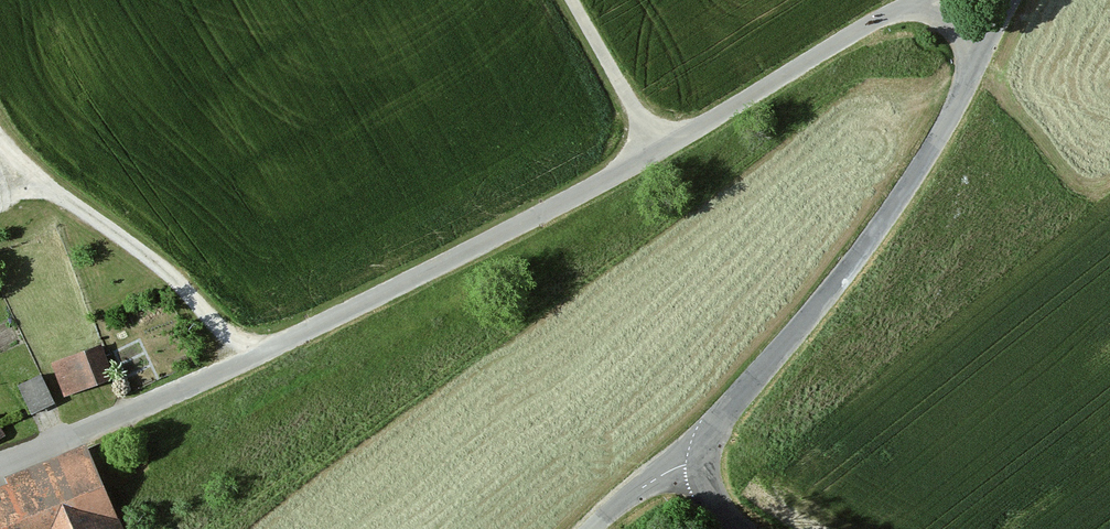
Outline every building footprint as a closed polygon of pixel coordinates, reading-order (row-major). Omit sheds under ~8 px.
[(100,348),(52,365),(63,397),(112,380),(100,348)] [(42,378),(19,388),(30,416),(53,406),(42,378)] [(0,486),(0,528),(116,528),(122,526),(87,447),(0,486)]
